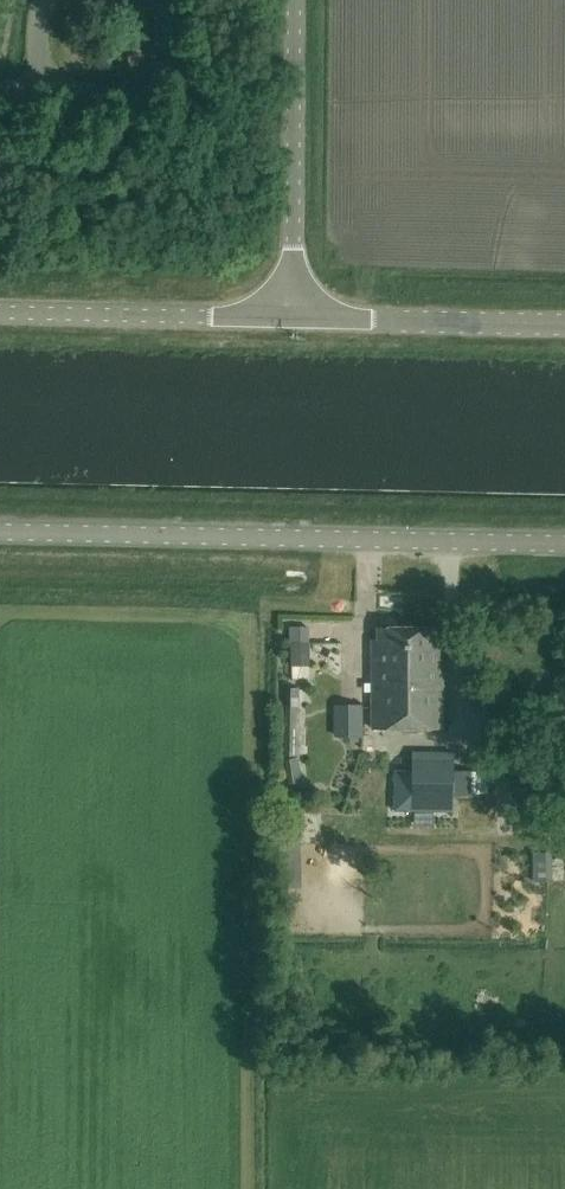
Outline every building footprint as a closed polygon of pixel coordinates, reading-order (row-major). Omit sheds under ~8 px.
[(437,633),(408,633),(408,684),(384,684),(384,690),(373,691),(373,731),(442,732),(443,643),(437,643),(437,633)] [(408,684),(408,633),(379,633),(379,645),(374,645),(373,691),(384,690),(384,684),(408,684)] [(363,736),(361,704),(332,706),(334,737),(344,737),(345,743),(356,743),(356,736),(363,736)] [(297,707),(285,707),(284,760),(288,785),(300,782),(296,758),(297,707)] [(454,754),(414,753),(413,771),(394,771),(394,789),(387,789),(387,796),(394,796),(393,812),(453,813),(454,795),(486,795),(487,771),(454,771),(454,754)]
